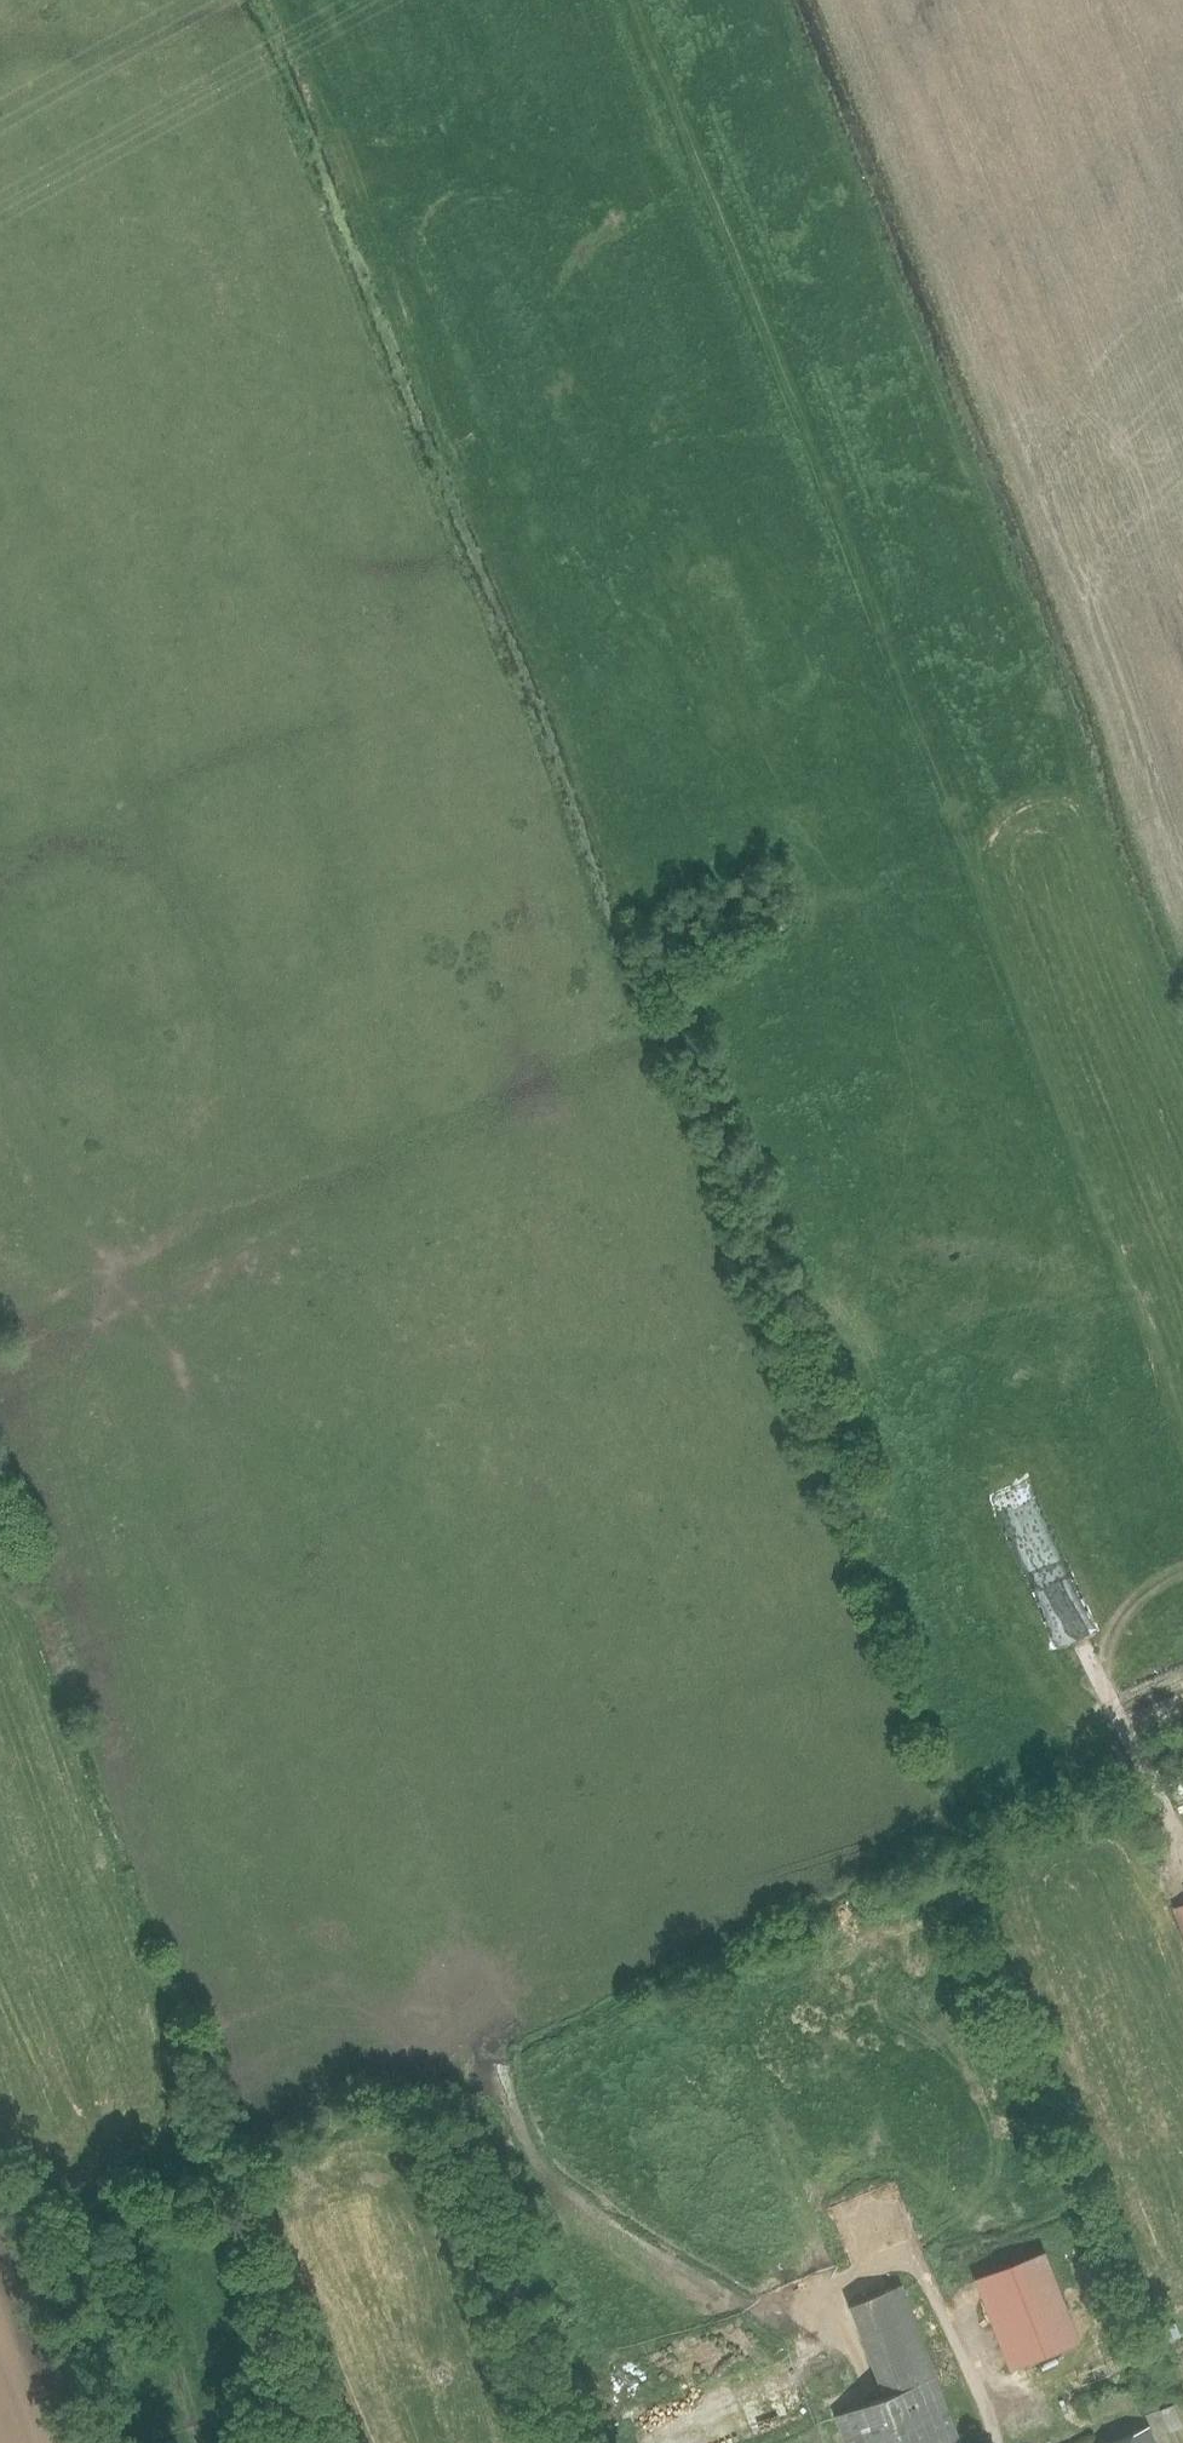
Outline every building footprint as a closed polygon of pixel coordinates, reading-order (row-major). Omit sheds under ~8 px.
[(1046,2248),(978,2277),(1016,2367),(1084,2338),(1046,2248)] [(851,2306),(886,2396),(937,2377),(902,2286),(851,2306)] [(839,2415),(850,2442),(963,2442),(937,2377),(886,2396),(839,2415)] [(1106,2442),(1161,2442),(1153,2424),(1106,2442)]
